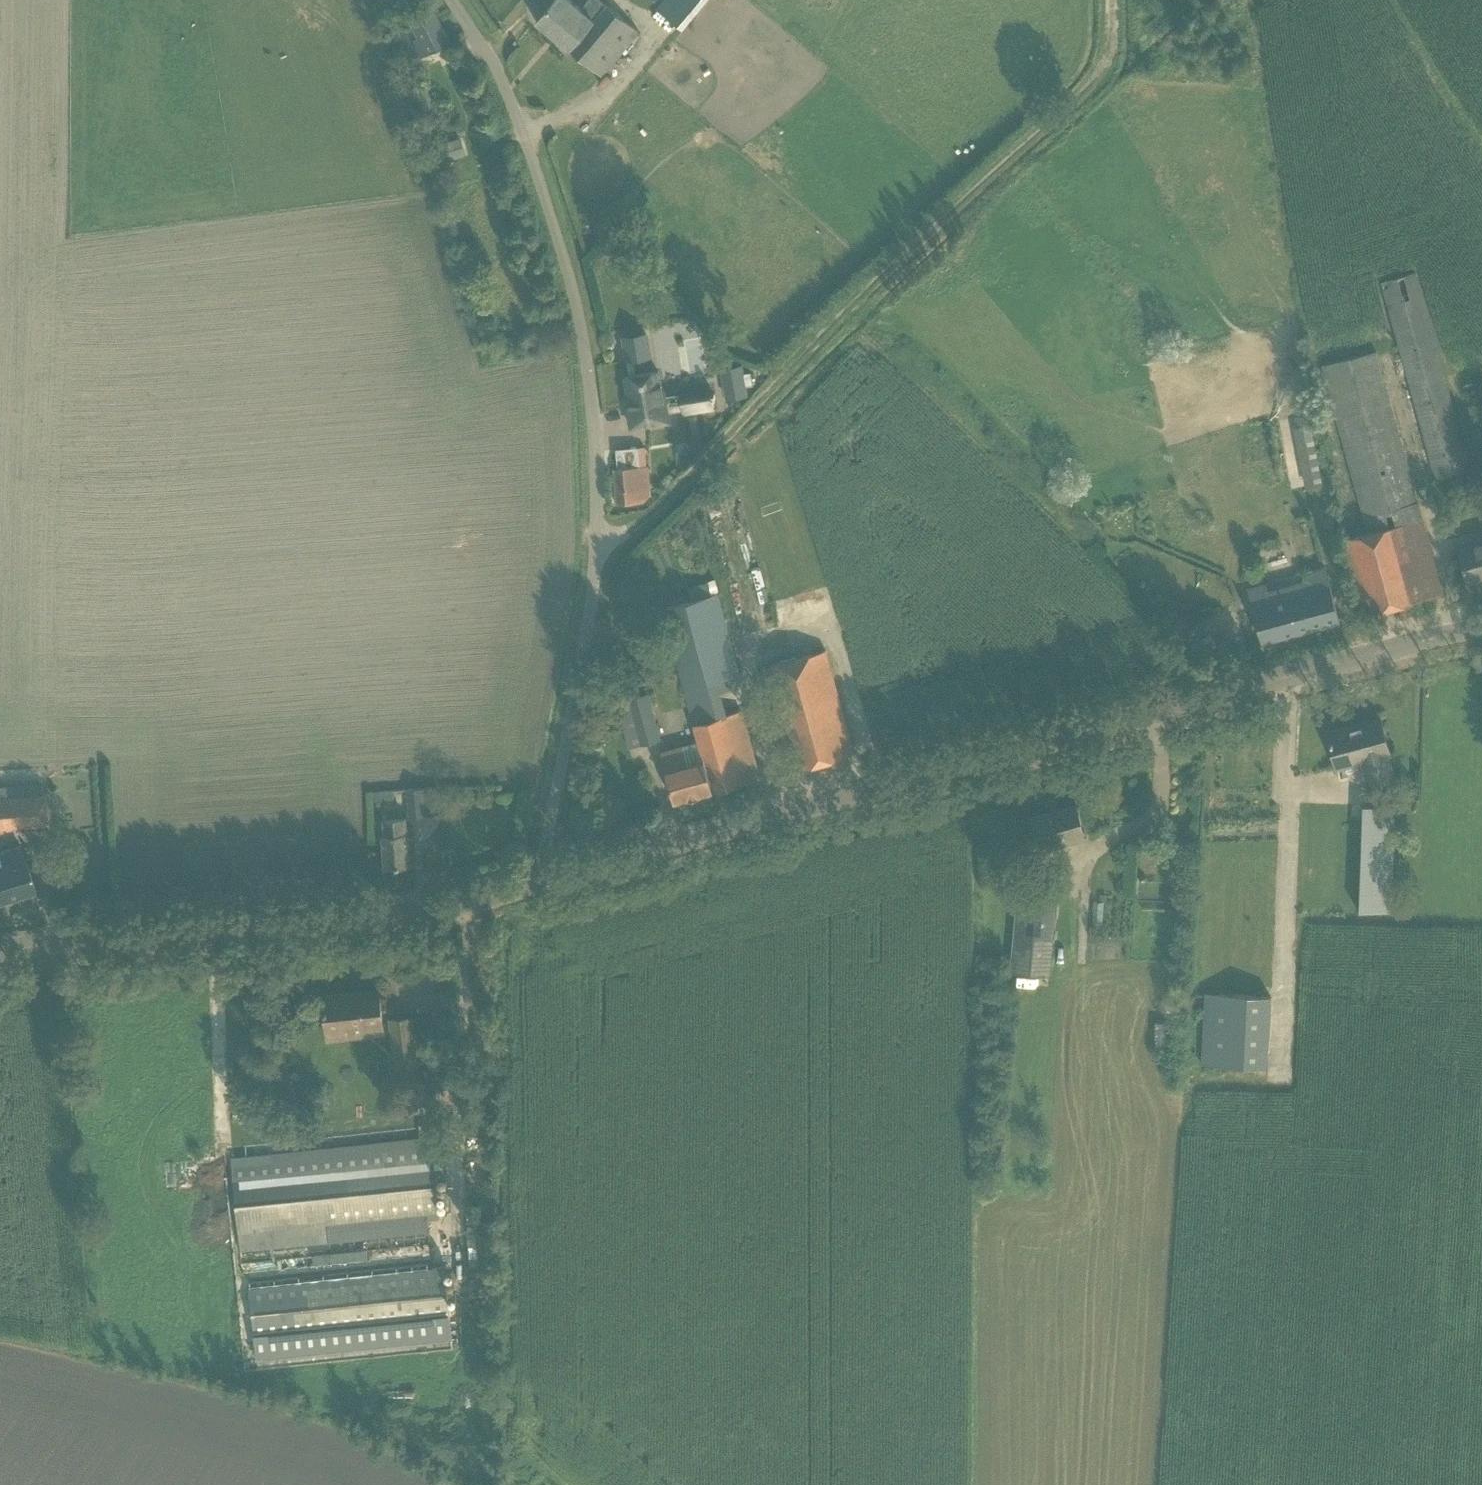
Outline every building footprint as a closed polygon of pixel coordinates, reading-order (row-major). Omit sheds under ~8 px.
[(548,6),(536,22),(601,76),(639,32),(601,0),(589,0),(583,7),(575,0),(554,0),(548,6)] [(703,0),(656,0),(651,5),(675,29),(703,0)] [(431,5),(413,14),(410,16),(422,40),(415,44),(421,57),(450,42),(431,5)] [(425,148),(430,164),(465,154),(460,138),(425,148)] [(1380,282),(1424,443),(1431,467),(1435,480),(1469,470),(1415,272),(1380,282)] [(1376,350),(1322,364),(1368,534),(1342,541),(1363,615),(1442,593),(1376,350)] [(722,368),(724,381),(727,398),(746,395),(744,386),(753,384),(750,371),(742,373),(741,365),(735,366),(722,368)] [(669,421),(663,390),(661,390),(658,371),(625,377),(630,408),(628,408),(631,427),(669,421)] [(1313,438),(1295,440),(1303,487),(1321,484),(1313,438)] [(640,466),(614,468),(617,504),(642,502),(649,495),(647,461),(639,462),(640,466)] [(1462,567),(1463,570),(1465,570),(1467,580),(1481,576),(1481,545),(1460,551),(1464,567),(1462,567)] [(1267,583),(1247,588),(1248,592),(1262,642),(1298,632),(1339,621),(1334,602),(1327,574),(1325,567),(1303,573),(1305,581),(1269,591),(1267,583)] [(727,715),(721,694),(736,690),(731,675),(739,673),(722,613),(717,593),(662,608),(698,742),(683,746),(660,752),(674,803),(713,792),(713,791),(760,779),(755,759),(741,711),(727,715)] [(763,671),(785,751),(791,770),(854,753),(827,653),(763,671)] [(650,694),(618,700),(627,746),(659,740),(650,694)] [(588,709),(591,721),(586,722),(599,769),(631,760),(617,713),(599,719),(595,707),(588,709)] [(1389,754),(1379,718),(1364,722),(1365,727),(1329,737),(1328,732),(1327,732),(1337,768),(1365,761),(1367,768),(1364,769),(1368,784),(1393,778),(1386,755),(1389,754)] [(47,824),(45,793),(41,793),(41,784),(0,786),(0,827),(47,824)] [(439,786),(407,789),(409,817),(441,814),(439,786)] [(392,799),(392,791),(392,790),(371,792),(372,800),(392,799)] [(1031,818),(1036,837),(1039,849),(1084,836),(1076,805),(1058,810),(1059,812),(1049,815),(1048,813),(1031,818)] [(1393,826),(1394,806),(1362,805),(1359,912),(1390,913),(1393,826)] [(381,819),(385,868),(410,865),(405,816),(381,819)] [(35,891),(20,843),(0,850),(0,903),(35,891)] [(1009,972),(1048,976),(1056,887),(1017,884),(1009,972)] [(323,995),(325,1015),(328,1035),(384,1028),(379,993),(346,996),(346,992),(323,995)] [(1267,1068),(1270,996),(1203,992),(1199,1064),(1237,1066),(1253,1067),(1267,1068)] [(390,1020),(396,1075),(418,1073),(412,1017),(390,1020)] [(412,1157),(358,1162),(234,1174),(241,1249),(427,1231),(427,1232),(428,1232),(427,1219),(437,1218),(437,1212),(438,1212),(432,1156),(412,1157)] [(465,1205),(468,1294),(487,1293),(484,1205),(465,1205)] [(449,1318),(444,1267),(432,1268),(430,1252),(429,1252),(429,1253),(422,1254),(402,1255),(359,1260),(249,1271),(256,1338),(449,1318)]
